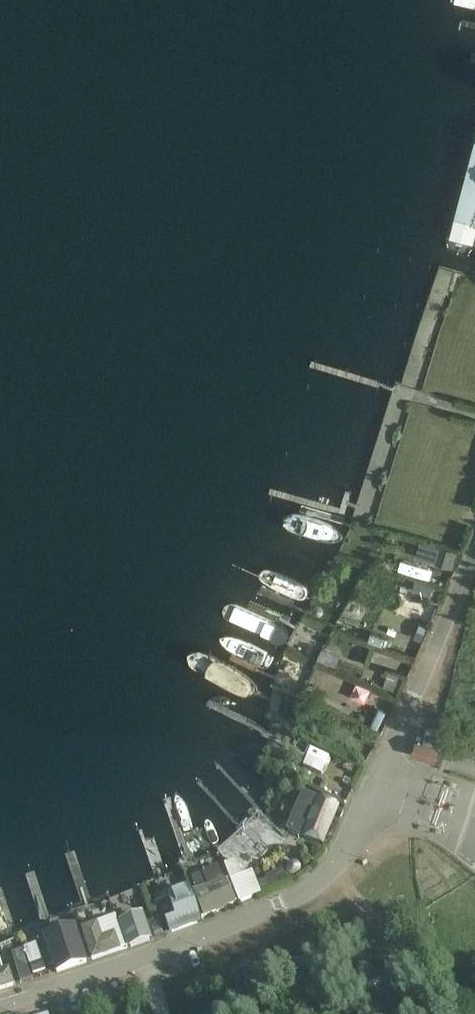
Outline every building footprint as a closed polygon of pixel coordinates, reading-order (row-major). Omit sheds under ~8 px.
[(444,250),(451,256),(460,259),(467,257),(474,231),(474,145),(444,250)] [(434,546),(430,559),(452,565),(456,552),(434,546)] [(415,579),(412,589),(430,595),(434,586),(415,579)] [(419,622),(414,637),(422,640),(427,626),(419,622)] [(405,673),(407,673),(391,668),(384,687),(397,691),(405,673)] [(415,740),(411,756),(419,758),(435,762),(438,763),(442,747),(439,746),(434,745),(415,740)] [(325,846),(340,806),(302,791),(286,831),(325,846)] [(239,903),(262,894),(262,892),(271,888),(267,879),(258,883),(253,870),(243,874),(237,860),(224,865),(239,903)] [(291,876),(294,877),(298,875),(299,873),(300,869),(299,866),(298,864),(296,863),(293,862),(290,863),(288,864),(287,867),(286,871),(289,874),(291,876)] [(192,891),(202,917),(235,903),(225,877),(192,891)] [(165,922),(169,934),(204,920),(202,917),(192,891),(190,886),(166,895),(175,918),(165,922)] [(141,916),(140,916),(122,923),(131,946),(150,939),(141,916)] [(92,959),(120,949),(115,933),(102,938),(97,924),(81,929),(92,959)] [(88,960),(75,926),(45,938),(56,971),(88,960)] [(162,926),(153,929),(156,937),(165,933),(162,926)] [(23,952),(14,954),(17,967),(27,964),(23,952)] [(42,961),(29,965),(33,975),(46,971),(42,961)] [(6,986),(14,985),(9,969),(3,971),(0,962),(0,988),(6,986)]
